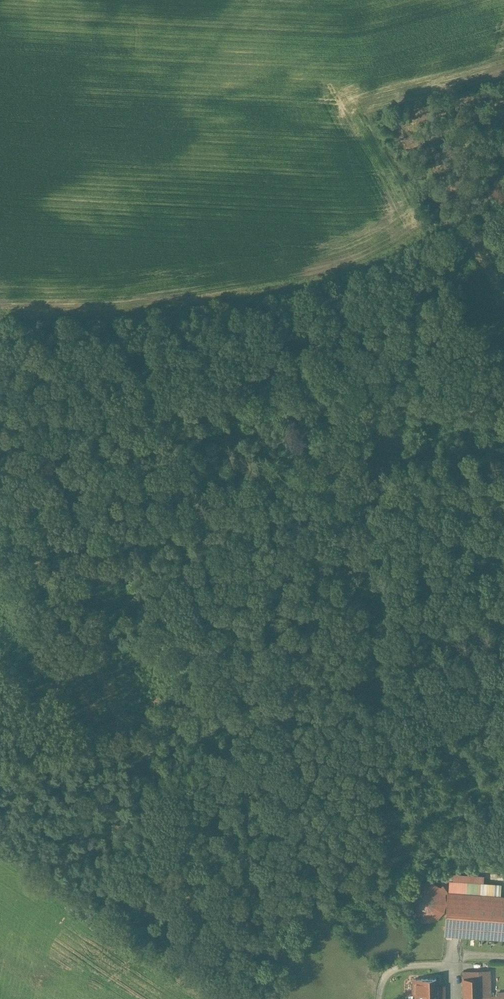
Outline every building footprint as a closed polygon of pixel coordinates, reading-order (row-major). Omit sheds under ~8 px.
[(449,881),(449,893),(478,895),(479,883),(449,881)] [(410,911),(414,916),(419,919),(425,920),(430,919),(435,917),(440,914),(443,909),(444,903),(444,898),(442,893),(439,888),(434,885),(429,884),(423,883),(418,885),(413,889),(409,894),(408,899),(408,905),(410,911)] [(449,893),(448,893),(445,934),(503,938),(503,897),(478,895),(449,893)] [(463,972),(464,998),(503,998),(503,994),(497,994),(497,998),(491,998),(490,972),(463,972)] [(413,979),(414,998),(437,998),(437,986),(436,979),(413,979)]
